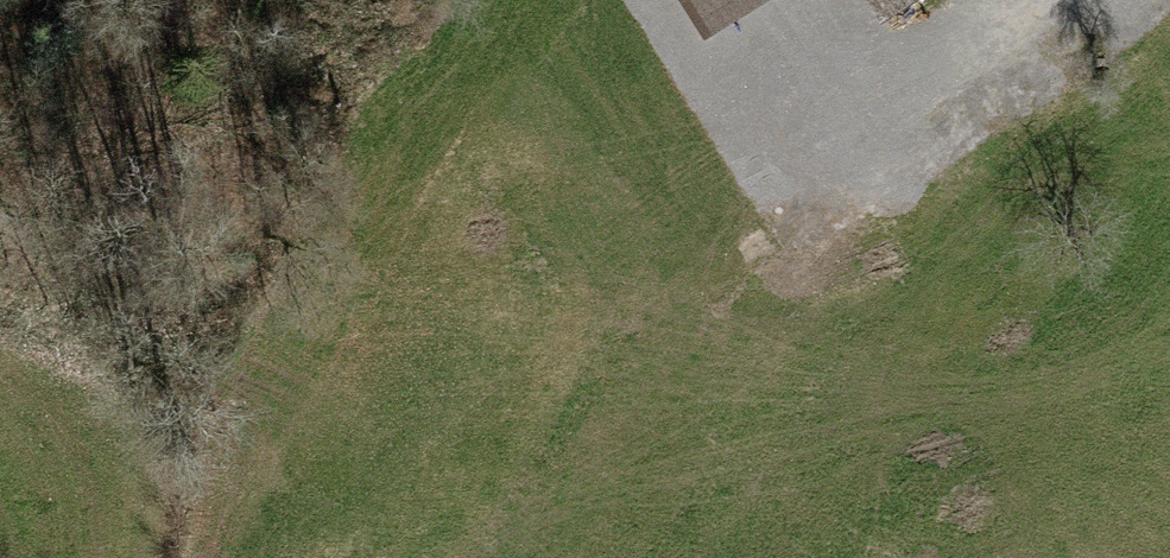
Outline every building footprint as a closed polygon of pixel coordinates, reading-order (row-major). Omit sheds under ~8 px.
[(731,133),(870,48),(840,0),(649,0),(731,133)] [(937,0),(861,0),(882,34),(937,0)]
